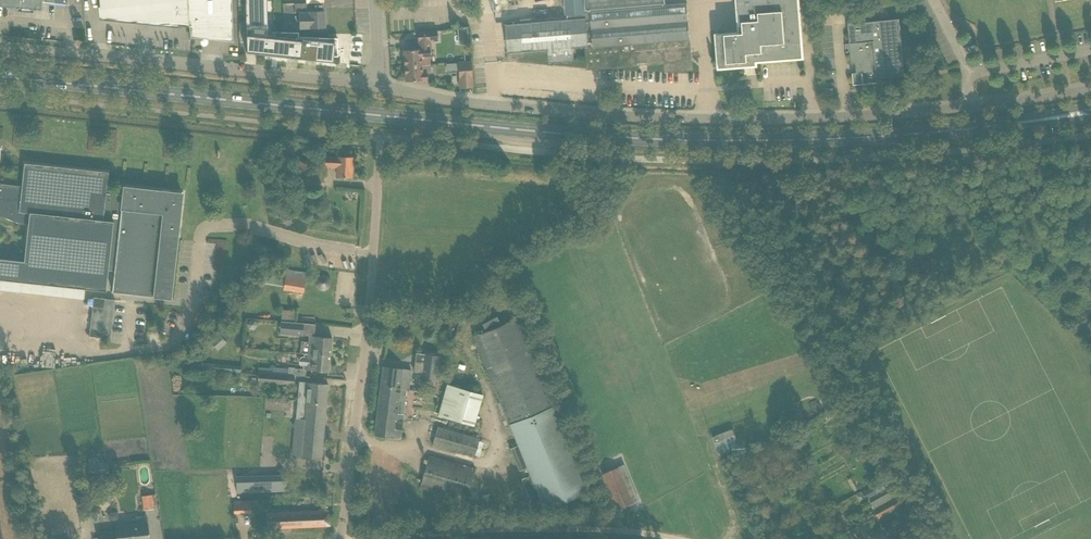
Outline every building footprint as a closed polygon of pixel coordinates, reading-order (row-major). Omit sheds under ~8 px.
[(41,10),(42,2),(68,5),(68,0),(0,0),(0,6),(41,10)] [(101,17),(189,26),(186,0),(99,0),(101,17)] [(189,26),(190,36),(232,41),(231,0),(186,0),(189,26)] [(246,52),(248,52),(265,54),(265,55),(333,62),(333,56),(338,56),(337,55),(336,55),(336,47),(337,46),(337,38),(298,39),(299,32),(267,31),(267,0),(245,0),(246,52)] [(567,20),(506,25),(509,52),(548,49),(549,62),(574,60),(573,48),(573,47),(585,46),(585,47),(587,69),(639,65),(647,64),(664,63),(665,71),(692,69),(692,61),(691,58),(687,3),(666,5),(665,0),(566,0),(567,20)] [(803,57),(798,0),(737,0),(741,34),(717,35),(719,67),(756,64),(756,60),(803,57)] [(309,3),(294,3),(295,12),(299,12),(300,28),(324,27),(324,11),(309,11),(309,3)] [(872,21),(848,23),(851,64),(856,63),(856,73),(852,73),(853,85),(863,84),(863,77),(867,77),(867,81),(878,80),(877,77),(882,76),(882,77),(904,75),(899,19),(877,21),(877,23),(872,23),(872,21)] [(460,27),(460,43),(470,43),(470,27),(460,27)] [(430,64),(429,49),(431,49),(431,42),(437,41),(437,31),(417,32),(418,42),(418,49),(414,50),(403,50),(404,66),(430,64)] [(458,62),(459,88),(472,87),(471,62),(458,62)] [(430,64),(404,66),(405,81),(427,80),(427,75),(431,74),(430,64)] [(336,176),(341,177),(351,177),(352,157),(316,156),(316,166),(337,168),(336,176)] [(297,160),(300,183),(313,182),(311,159),(297,160)] [(1,280),(106,291),(108,270),(114,271),(112,291),(111,291),(111,293),(156,298),(156,296),(155,296),(162,234),(176,235),(178,236),(183,192),(122,186),(122,191),(121,195),(106,193),(106,189),(108,172),(24,163),(21,186),(0,184),(0,217),(1,217),(9,220),(13,222),(17,223),(22,224),(29,225),(24,261),(0,259),(0,280),(1,280)] [(303,292),(305,279),(286,276),(283,289),(303,292)] [(89,336),(100,337),(105,298),(93,297),(89,336)] [(250,320),(247,324),(249,329),(254,329),(257,325),(255,320),(250,320)] [(301,342),(300,353),(330,356),(332,338),(331,338),(314,336),(315,324),(281,321),(280,334),(309,337),(308,342),(301,342)] [(514,321),(472,338),(517,446),(509,449),(518,471),(526,468),(529,476),(521,479),(532,506),(540,503),(543,510),(587,493),(514,321)] [(215,331),(208,338),(211,342),(217,348),(228,338),(219,329),(217,331),(216,332),(215,331)] [(330,356),(300,353),(300,354),(305,354),(304,357),(301,357),(299,359),(299,364),(301,366),(303,367),(303,369),(329,372),(330,356)] [(422,371),(421,380),(436,382),(440,356),(425,354),(424,362),(415,361),(413,370),(422,371)] [(383,366),(380,385),(408,389),(411,369),(383,366)] [(272,374),(258,373),(258,381),(293,384),(294,376),(272,373),(272,374)] [(299,381),(298,390),(302,391),(301,401),(302,401),(326,403),(327,384),(317,383),(299,381)] [(408,389),(380,385),(374,435),(400,438),(407,389),(408,389)] [(438,416),(473,426),(482,395),(447,385),(438,416)] [(294,433),(292,455),(310,457),(321,458),(324,421),(326,403),(302,401),(301,409),(296,409),(296,418),(304,419),(302,434),(294,433)] [(432,446),(474,458),(475,455),(479,456),(483,444),(478,443),(479,439),(437,427),(432,446)] [(712,436),(715,445),(736,437),(733,428),(712,436)] [(889,453),(885,447),(878,451),(881,457),(889,453)] [(392,453),(373,462),(378,472),(396,463),(392,453)] [(419,488),(466,501),(475,469),(429,456),(419,488)] [(89,463),(90,472),(107,471),(107,462),(89,463)] [(632,502),(618,468),(602,475),(616,509),(632,502)] [(390,471),(371,479),(375,489),(394,480),(390,471)] [(96,498),(95,475),(87,475),(88,498),(96,498)] [(259,477),(236,478),(236,492),(260,491),(271,491),(286,490),(286,476),(270,477),(259,477)] [(862,493),(866,499),(886,488),(882,482),(862,493)] [(388,488),(369,497),(373,506),(392,498),(388,488)] [(142,496),(144,509),(153,508),(151,495),(142,496)] [(407,497),(398,502),(401,509),(406,521),(416,517),(411,505),(407,497)] [(423,497),(414,501),(417,508),(422,520),(432,516),(427,504),(426,504),(423,497)] [(233,501),(234,513),(251,513),(251,500),(233,501)] [(380,507),(368,512),(372,522),(384,517),(391,513),(387,504),(380,507)] [(267,513),(267,529),(329,526),(328,510),(317,511),(267,513)] [(110,513),(108,516),(108,520),(111,522),(115,522),(117,519),(117,515),(114,513),(110,513)] [(99,538),(150,538),(147,515),(135,516),(136,523),(115,525),(115,530),(98,532),(99,538)] [(875,532),(869,520),(867,521),(865,519),(857,523),(858,526),(853,528),(859,538),(861,538),(875,532)]
